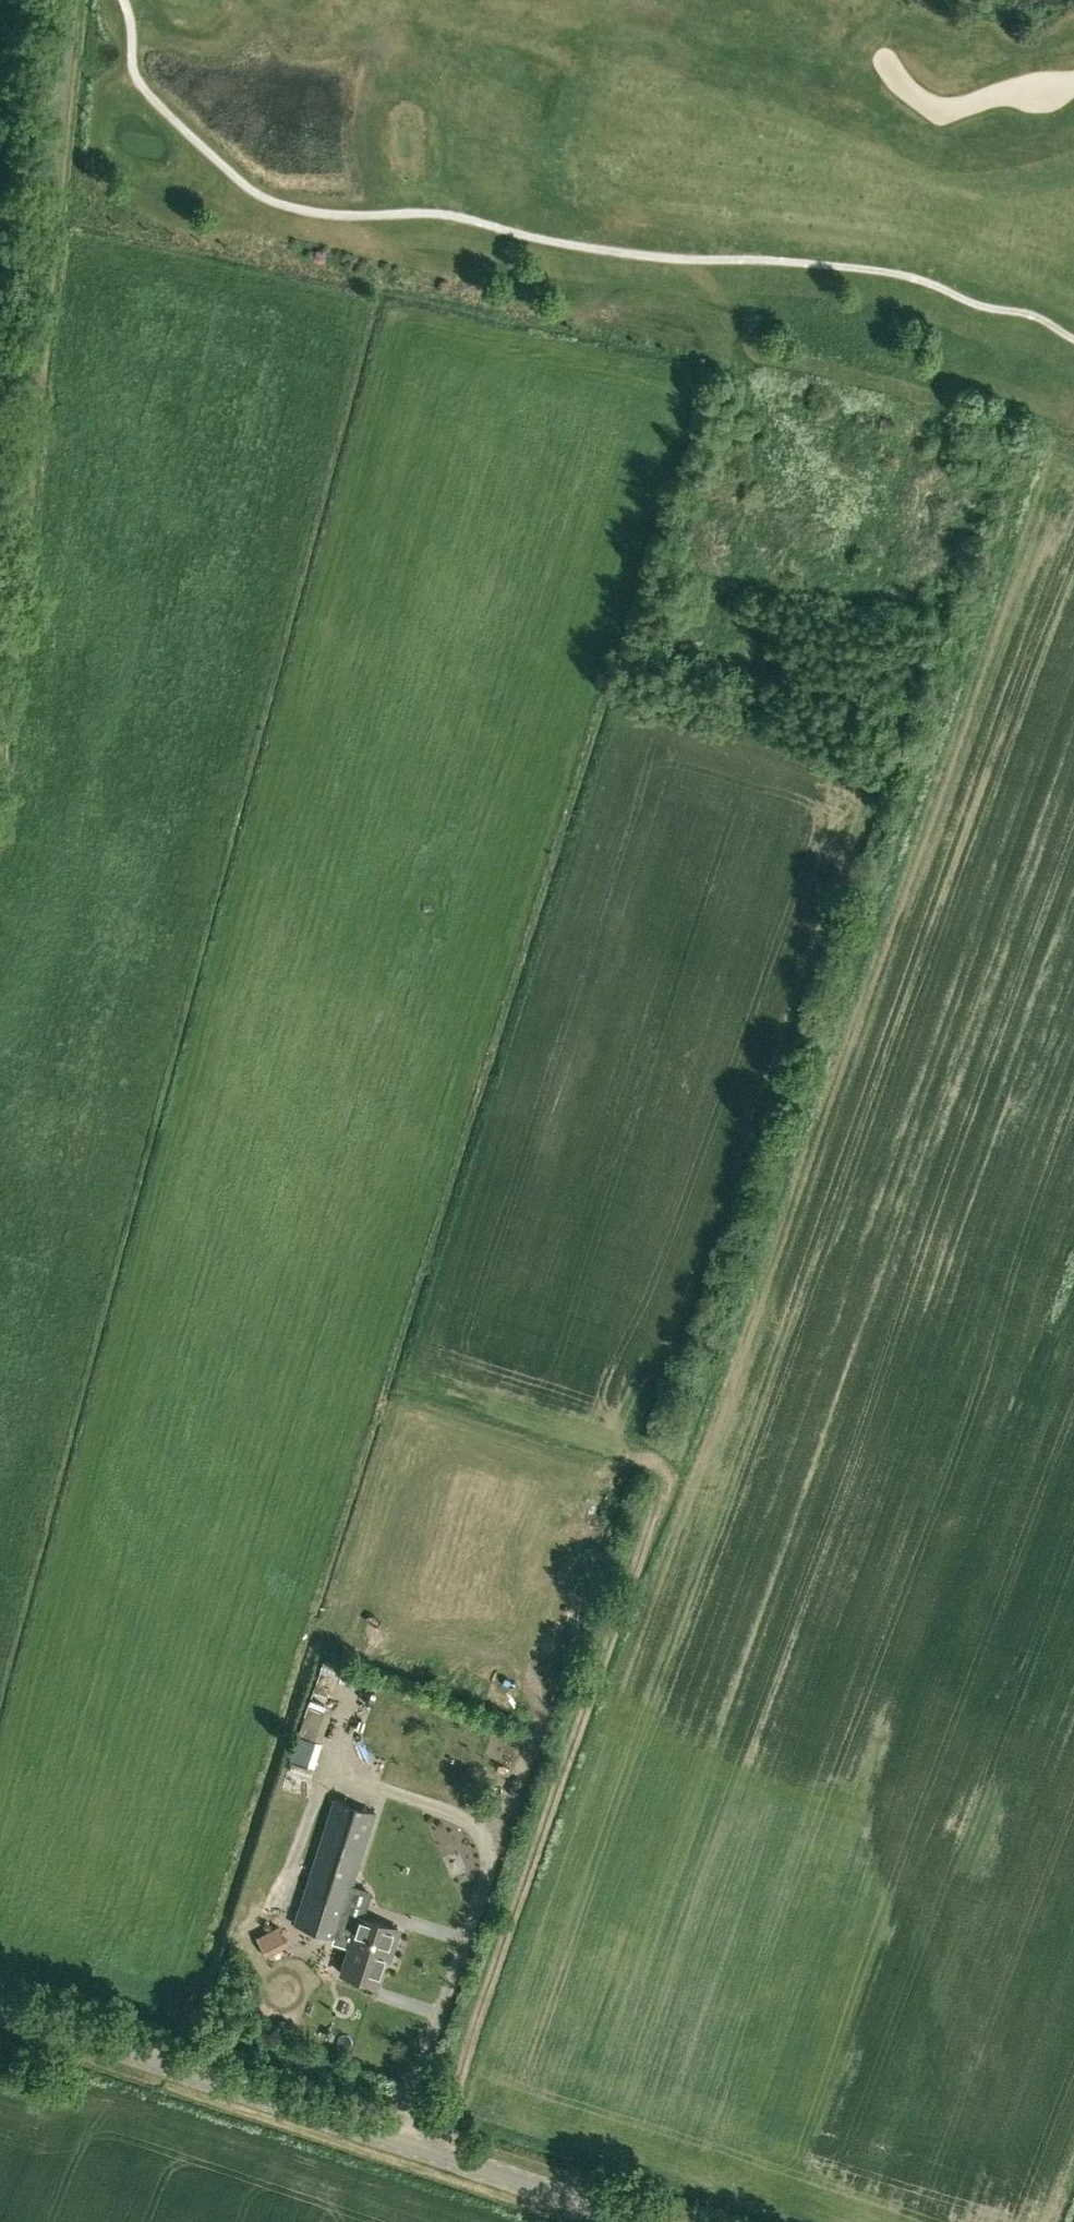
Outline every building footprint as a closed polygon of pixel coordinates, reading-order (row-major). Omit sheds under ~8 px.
[(301,1733),(322,1740),(332,1709),(312,1702),(301,1733)] [(293,1924),(336,1937),(350,1893),(376,1812),(333,1798),(293,1924)] [(336,1937),(337,1935),(350,1939),(339,1974),(379,1987),(387,1959),(391,1962),(402,1927),(358,1914),(357,1915),(345,1911),(350,1893),(336,1937)] [(278,1925),(256,1937),(267,1956),(289,1944),(278,1925)]
